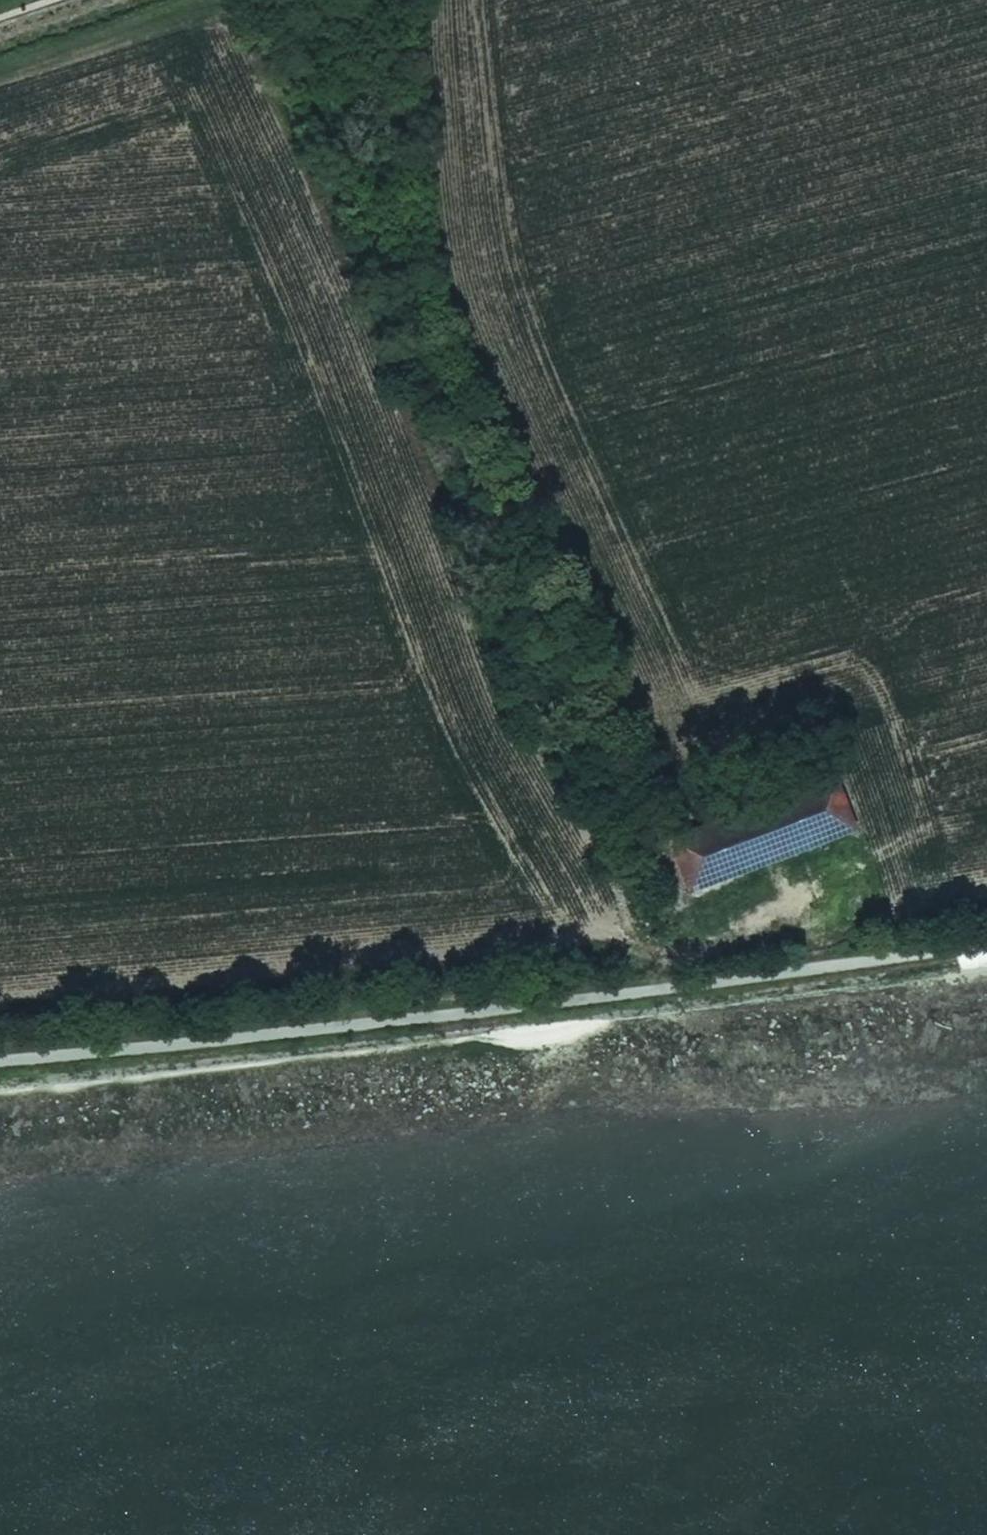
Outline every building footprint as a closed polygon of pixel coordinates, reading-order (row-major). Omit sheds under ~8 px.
[(833,770),(664,835),(689,886),(854,823),(833,770)]
